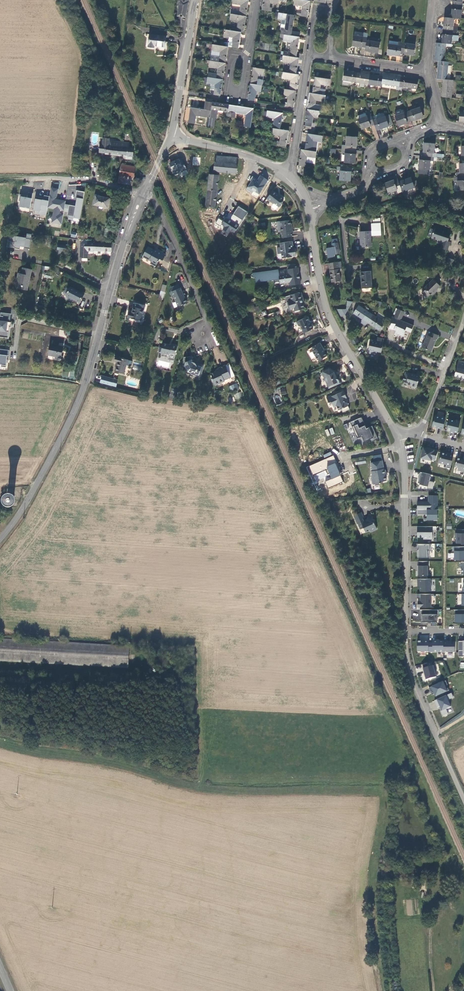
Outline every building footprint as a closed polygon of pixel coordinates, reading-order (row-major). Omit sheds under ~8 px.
[(189,0),(176,0),(176,5),(179,6),(178,11),(177,16),(178,16),(179,26),(183,27),(189,0)] [(232,3),(240,5),(240,11),(239,15),(246,16),(248,0),(232,0),(232,3)] [(279,0),(263,0),(262,10),(269,11),(270,1),(279,2),(279,0)] [(294,4),(302,5),(301,16),(308,17),(310,1),(304,0),(294,0),(294,4)] [(461,19),(462,6),(452,5),(451,18),(454,18),(461,19)] [(284,35),(291,36),(292,32),(294,15),(279,13),(278,19),(282,20),(286,20),(285,30),(281,30),(280,34),(284,35)] [(239,15),(231,14),(230,20),(238,21),(237,32),(241,32),(244,33),(246,16),(239,15)] [(453,27),(454,18),(451,18),(444,17),(443,30),(453,31),(453,27)] [(237,32),(226,30),(225,35),(233,37),(232,48),(239,49),(241,32),(237,32)] [(452,35),(453,31),(443,30),(441,43),(446,44),(452,44),(452,41),(458,41),(459,36),(456,36),(452,35)] [(165,47),(166,36),(149,34),(148,47),(154,48),(154,45),(165,47)] [(283,56),(296,58),(300,37),(299,37),(291,36),(284,35),(283,41),(287,41),(286,48),(291,49),(290,52),(284,51),(283,56)] [(365,48),(367,40),(367,37),(363,36),(354,35),(352,46),(365,48)] [(365,48),(365,51),(378,53),(380,42),(367,40),(365,48)] [(398,45),(389,44),(387,54),(400,56),(401,53),(402,43),(399,42),(398,45)] [(416,44),(402,42),(402,43),(401,53),(414,55),(416,44)] [(446,47),(446,44),(441,43),(436,43),(434,61),(438,61),(444,62),(446,47)] [(228,47),(213,45),(212,50),(220,51),(219,57),(211,55),(210,61),(225,63),(228,47)] [(296,58),(283,56),(283,61),(291,63),(289,73),(296,74),(299,58),(296,58)] [(225,63),(210,61),(209,66),(218,68),(217,74),(208,72),(207,77),(223,80),(225,63)] [(448,66),(448,62),(444,62),(438,61),(437,79),(443,79),(447,80),(448,66)] [(265,69),(253,67),(250,84),(262,86),(263,80),(258,79),(259,75),(264,76),(265,69)] [(357,73),(344,71),(343,80),(355,82),(357,73)] [(289,73),(283,72),(283,78),(291,79),(289,90),(296,91),(299,75),(296,74),(289,73)] [(370,74),(357,73),(355,82),(368,84),(370,74)] [(383,76),(370,74),(368,84),(381,86),(382,84),(383,76)] [(401,77),(383,74),(383,76),(382,84),(399,87),(401,77)] [(223,80),(207,77),(207,83),(215,84),(214,91),(211,90),(210,94),(220,96),(223,80)] [(330,79),(315,77),(312,93),(319,94),(321,84),(329,85),(330,79)] [(418,79),(401,77),(399,87),(398,92),(401,92),(402,87),(417,90),(418,79)] [(451,98),(453,80),(450,80),(447,80),(443,79),(441,97),(451,98)] [(262,86),(250,84),(248,100),(255,101),(256,91),(261,92),(262,86)] [(294,107),(296,91),(289,90),(285,89),(284,95),(288,96),(287,106),(294,107)] [(325,95),(319,94),(312,93),(310,93),(307,109),(314,110),(316,100),(324,101),(325,95)] [(210,118),(212,103),(206,102),(204,110),(191,108),(188,123),(194,124),(196,116),(207,117),(206,127),(208,128),(209,127),(210,118)] [(232,112),(233,106),(212,102),(212,103),(210,118),(215,119),(216,119),(218,110),(227,112),(227,117),(231,117),(232,112)] [(254,109),(233,106),(232,112),(236,113),(246,115),(244,127),(250,128),(254,109)] [(407,112),(411,122),(424,117),(420,107),(407,112)] [(311,129),(312,127),(312,122),(313,117),(318,117),(319,111),(314,110),(307,109),(305,125),(303,125),(303,129),(306,129),(310,130),(311,129)] [(283,113),(267,111),(266,117),(275,119),(273,129),(280,130),(283,113)] [(358,119),(361,129),(374,125),(373,120),(370,112),(365,113),(366,116),(358,119)] [(395,116),(398,126),(411,122),(407,112),(395,116)] [(374,125),(376,131),(389,126),(385,116),(373,120),(374,125)] [(280,130),(273,129),(272,135),(281,136),(280,142),(276,141),(275,146),(286,147),(289,131),(280,130)] [(322,136),(307,133),(305,150),(316,152),(317,148),(314,147),(315,141),(322,142),(322,136)] [(345,149),(356,150),(357,137),(347,136),(345,149)] [(122,143),(122,142),(113,141),(112,146),(106,145),(105,154),(120,156),(122,143)] [(122,143),(120,156),(126,156),(125,160),(132,160),(132,157),(133,157),(134,148),(129,147),(129,143),(122,143)] [(423,156),(434,157),(434,154),(435,144),(424,143),(423,156)] [(316,152),(305,150),(301,149),(299,166),(305,167),(306,162),(307,156),(315,157),(316,157),(316,152)] [(344,163),(355,164),(356,150),(345,149),(344,163)] [(193,165),(205,165),(205,157),(191,156),(191,162),(193,162),(193,165)] [(236,173),(238,159),(217,156),(216,161),(215,161),(214,170),(236,173)] [(419,169),(429,170),(430,160),(433,160),(434,157),(423,156),(420,156),(419,169)] [(181,157),(169,163),(174,174),(186,169),(181,157)] [(121,164),(118,183),(132,186),(135,170),(134,169),(134,167),(121,164)] [(339,180),(350,181),(351,168),(337,167),(337,171),(340,171),(339,180)] [(216,198),(219,174),(209,173),(206,197),(216,198)] [(245,190),(257,197),(268,180),(260,175),(257,179),(253,177),(245,190)] [(398,182),(402,192),(404,197),(408,195),(406,191),(407,190),(415,187),(411,177),(398,182)] [(463,190),(463,177),(460,177),(457,177),(453,178),(453,182),(457,181),(458,191),(463,190)] [(385,183),(388,193),(397,190),(398,193),(402,192),(398,182),(397,179),(385,183)] [(80,220),(84,191),(75,190),(76,185),(68,184),(66,199),(76,200),(75,205),(65,204),(66,200),(56,199),(59,183),(52,182),(49,199),(35,197),(33,214),(46,215),(47,208),(53,209),(51,223),(61,224),(63,213),(68,214),(67,218),(80,220)] [(273,191),(267,199),(270,202),(272,201),(279,207),(282,204),(281,203),(284,200),(284,198),(281,196),(280,196),(273,191)] [(20,196),(19,207),(30,208),(31,198),(20,196)] [(93,205),(107,208),(109,199),(95,196),(93,205)] [(214,208),(216,198),(206,197),(205,206),(214,208)] [(290,223),(290,220),(280,222),(280,227),(279,227),(280,232),(281,233),(282,238),(291,237),(290,228),(291,227),(291,224),(290,223)] [(371,223),(371,235),(380,236),(381,223),(371,223)] [(436,229),(434,229),(431,238),(437,239),(436,243),(441,245),(440,248),(447,250),(449,242),(447,242),(446,241),(447,239),(448,239),(450,233),(441,231),(436,229)] [(370,230),(359,231),(360,246),(370,246),(370,230)] [(17,237),(14,248),(20,249),(20,246),(29,248),(30,240),(17,237)] [(94,242),(87,242),(87,244),(80,244),(80,258),(87,258),(88,251),(91,251),(112,252),(112,244),(94,243),(94,242)] [(280,248),(276,248),(277,254),(281,254),(281,259),(291,258),(291,257),(296,257),(295,249),(293,249),(290,249),(290,247),(293,247),(292,242),(280,243),(280,248)] [(163,259),(165,254),(157,249),(156,250),(148,246),(142,257),(156,265),(160,258),(163,259)] [(453,259),(448,258),(445,266),(450,268),(453,259)] [(339,280),(337,261),(328,262),(331,281),(339,280)] [(17,288),(27,290),(29,284),(30,283),(31,281),(30,279),(32,269),(23,267),(21,274),(18,273),(17,278),(19,278),(17,288)] [(301,283),(299,267),(289,269),(276,271),(276,270),(256,273),(257,277),(260,277),(261,282),(280,279),(281,283),(291,281),(291,285),(301,283)] [(360,272),(362,289),(371,288),(369,272),(360,272)] [(436,290),(440,286),(437,283),(439,281),(435,277),(424,287),(425,289),(422,292),(426,297),(430,294),(432,295),(436,291),(436,290)] [(80,303),(84,294),(70,287),(66,295),(64,299),(78,306),(80,303)] [(182,291),(181,287),(180,287),(171,290),(170,291),(171,296),(173,295),(178,306),(186,303),(186,301),(184,296),(186,295),(184,290),(182,291)] [(289,314),(294,312),(298,311),(298,310),(303,308),(302,303),(301,301),(303,301),(300,293),(299,293),(298,292),(289,295),(290,301),(286,302),(289,314)] [(129,311),(128,316),(141,319),(145,304),(134,302),(132,312),(129,311)] [(358,316),(367,323),(373,315),(372,314),(363,308),(361,311),(358,309),(355,313),(358,315),(358,316)] [(404,313),(398,310),(394,319),(401,321),(404,313)] [(9,331),(9,326),(10,327),(11,322),(10,322),(11,313),(1,312),(0,315),(0,336),(4,337),(5,331),(9,331)] [(384,322),(373,315),(367,323),(376,328),(379,325),(381,327),(384,322)] [(308,323),(305,317),(296,321),(295,322),(296,326),(299,327),(301,333),(311,329),(311,328),(310,324),(308,323)] [(438,335),(429,333),(428,336),(427,336),(424,344),(422,344),(421,348),(431,352),(435,339),(436,340),(438,335)] [(381,352),(383,344),(370,341),(368,350),(369,350),(369,353),(376,355),(376,351),(381,352)] [(159,352),(170,355),(171,354),(176,355),(177,346),(176,345),(172,344),(171,345),(163,343),(162,348),(160,347),(159,352)] [(322,350),(320,349),(317,343),(310,347),(311,350),(310,351),(313,356),(315,359),(317,360),(324,356),(322,352),(322,350)] [(48,355),(61,358),(63,347),(51,344),(48,355)] [(8,360),(9,350),(0,349),(0,365),(1,365),(1,367),(6,367),(7,360),(8,360)] [(128,359),(115,356),(114,360),(117,361),(115,370),(124,372),(128,359)] [(201,375),(204,365),(200,364),(199,365),(198,365),(197,365),(197,364),(196,364),(195,363),(192,356),(190,357),(190,356),(185,357),(184,360),(184,366),(186,371),(188,371),(191,372),(192,373),(193,374),(194,374),(195,374),(196,374),(197,374),(201,375)] [(463,378),(463,363),(458,362),(455,376),(463,378)] [(211,376),(215,385),(225,381),(224,379),(231,377),(226,364),(218,367),(219,368),(215,369),(215,371),(211,372),(212,376),(211,376)] [(327,367),(320,370),(318,374),(323,377),(324,379),(324,381),(324,382),(325,383),(325,384),(326,385),(327,385),(328,387),(337,382),(335,376),(334,376),(333,375),(332,375),(332,374),(332,373),(332,372),(332,371),(327,367)] [(415,375),(406,372),(403,382),(406,383),(406,384),(410,385),(411,387),(414,388),(415,387),(417,387),(420,375),(415,374),(415,375)] [(118,379),(102,375),(100,382),(116,386),(118,379)] [(347,409),(346,406),(346,403),(344,403),(343,402),(341,399),(343,399),(344,398),(341,391),(330,396),(324,399),(326,403),(329,402),(331,407),(333,406),(335,406),(336,410),(339,409),(341,412),(347,409)] [(443,429),(445,419),(434,416),(432,427),(443,429)] [(359,418),(354,420),(356,425),(357,424),(359,428),(362,427),(363,430),(366,428),(361,417),(359,418)] [(457,433),(460,422),(449,419),(447,430),(457,433)] [(354,420),(350,422),(357,438),(362,436),(364,442),(370,439),(372,442),(378,439),(372,426),(366,428),(363,430),(362,427),(359,428),(357,424),(356,425),(354,420)] [(325,430),(327,436),(334,434),(332,427),(325,430)] [(431,460),(435,461),(438,450),(430,449),(423,448),(421,458),(431,460)] [(446,467),(450,469),(454,454),(447,453),(447,454),(441,453),(439,463),(446,464),(446,467)] [(334,456),(307,465),(313,482),(324,478),(327,487),(342,482),(334,456)] [(463,456),(463,459),(457,458),(455,466),(458,467),(458,470),(463,472),(463,457),(463,456)] [(386,481),(385,477),(385,474),(386,473),(385,470),(384,469),(382,460),(370,463),(372,471),(371,471),(372,476),(371,477),(372,483),(374,484),(381,483),(382,481),(386,481)] [(430,477),(431,474),(422,472),(421,479),(419,478),(418,483),(420,483),(420,484),(428,486),(429,481),(430,481),(431,477),(430,477)] [(417,502),(417,509),(437,509),(437,495),(429,495),(428,502),(417,502)] [(437,509),(417,509),(417,514),(427,514),(427,520),(437,520),(437,509)] [(362,513),(354,517),(357,525),(358,525),(360,531),(364,529),(365,533),(370,532),(371,533),(377,531),(374,524),(374,521),(372,520),(373,518),(369,516),(367,521),(364,522),(363,520),(364,518),(362,513)] [(436,530),(436,527),(417,527),(417,537),(423,537),(423,539),(432,539),(432,530),(436,530)] [(457,529),(457,533),(455,533),(455,538),(456,538),(456,543),(461,543),(461,544),(463,544),(463,529),(457,529)] [(431,550),(431,544),(417,544),(417,549),(419,549),(419,550),(419,552),(417,552),(417,557),(430,557),(430,550),(431,550)] [(452,547),(452,551),(454,551),(454,560),(463,560),(463,547),(452,547)] [(428,575),(428,561),(418,561),(418,566),(417,566),(417,575),(428,575)] [(431,579),(418,579),(418,583),(420,583),(420,591),(431,591),(431,579)] [(431,607),(431,594),(417,594),(417,598),(420,598),(420,601),(420,603),(417,603),(417,607),(431,607)] [(431,622),(431,625),(437,625),(437,610),(421,609),(421,621),(431,622)] [(454,622),(463,623),(463,610),(455,609),(454,622)] [(417,652),(428,652),(428,642),(417,642),(417,652)] [(447,642),(443,642),(443,653),(455,652),(455,643),(451,643),(447,643),(447,642)] [(432,662),(423,665),(424,668),(423,669),(425,676),(426,680),(436,677),(435,671),(436,671),(434,665),(433,666),(432,662)] [(445,680),(429,686),(433,697),(449,691),(445,680)] [(435,699),(442,716),(448,714),(446,709),(451,707),(448,700),(453,698),(452,693),(435,699)]
